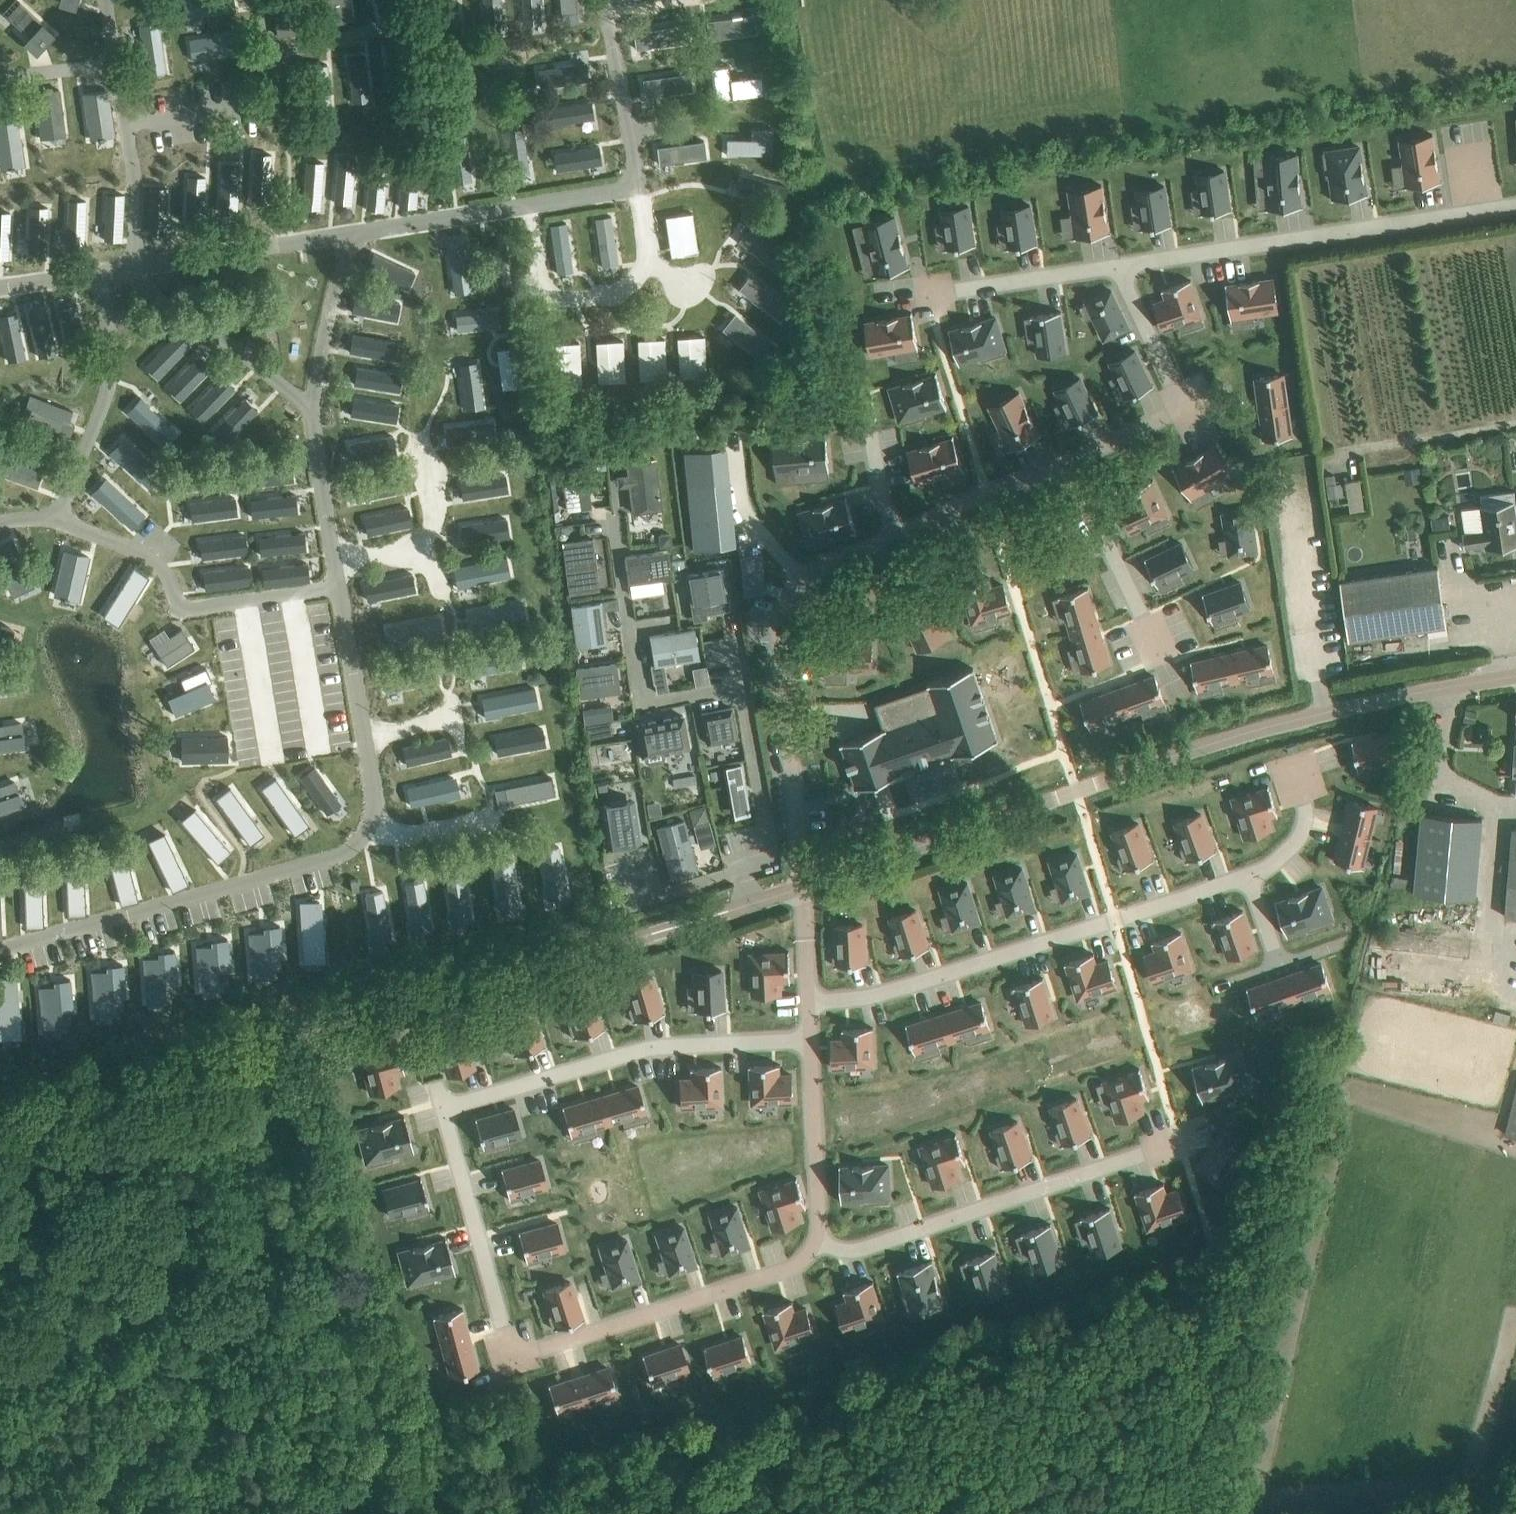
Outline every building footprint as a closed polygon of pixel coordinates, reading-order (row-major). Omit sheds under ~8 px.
[(184,6),(186,18),(198,16),(198,14),(235,9),(234,0),(186,0),(186,6),(184,6)] [(277,35),(301,31),(296,0),(271,0),(277,35)] [(486,28),(503,26),(501,0),(484,0),(486,28)] [(524,19),(541,18),(539,0),(522,0),(524,19)] [(561,13),(577,11),(576,0),(560,0),(561,13)] [(20,2),(8,16),(29,35),(42,47),(54,33),(20,2)] [(459,12),(442,13),(447,57),(463,55),(459,12)] [(151,23),(139,25),(141,39),(143,38),(148,74),(166,71),(159,24),(151,25),(151,23)] [(685,24),(634,31),(636,47),(651,45),(651,46),(660,45),(660,44),(687,40),(685,24)] [(192,47),(190,48),(192,59),(204,58),(204,56),(241,51),(239,33),(191,39),(192,47)] [(402,41),(385,43),(390,87),(407,85),(402,41)] [(365,55),(348,57),(353,101),(370,99),(365,55)] [(585,62),(538,70),(541,87),(588,80),(585,62)] [(327,64),(309,65),(312,117),(320,117),(320,119),(332,118),(332,106),(330,106),(327,64)] [(730,66),(711,68),(715,100),(764,94),(764,92),(762,92),(761,78),(748,79),(748,77),(740,78),(740,80),(732,81),(732,79),(730,80),(728,68),(730,68),(730,66)] [(691,73),(643,79),(645,95),(660,93),(660,94),(669,93),(669,92),(693,89),(691,73)] [(59,89),(35,92),(41,140),(65,137),(59,89)] [(108,90),(84,93),(91,139),(100,137),(100,139),(106,138),(106,136),(115,135),(108,90)] [(590,101),(546,108),(549,126),(593,119),(590,101)] [(0,123),(0,164),(1,170),(10,168),(10,170),(16,169),(16,167),(25,166),(18,120),(0,123)] [(522,128),(506,130),(512,174),(529,171),(522,128)] [(1432,134),(1400,139),(1404,164),(1407,186),(1405,186),(1405,187),(1442,181),(1440,181),(1432,134)] [(465,135),(448,138),(454,181),(471,179),(465,135)] [(727,139),(727,155),(767,155),(767,139),(751,139),(727,139)] [(705,140),(657,147),(659,162),(674,160),(674,162),(683,160),(683,159),(707,156),(705,140)] [(1338,164),(1329,166),(1331,177),(1330,177),(1332,187),(1334,198),(1332,199),(1332,200),(1368,194),(1368,193),(1366,193),(1359,146),(1336,150),(1338,164)] [(598,147),(554,153),(557,171),(600,164),(598,147)] [(1264,156),(1254,157),(1255,176),(1266,175),(1268,208),(1266,208),(1266,209),(1303,206),(1303,205),(1301,206),(1297,153),(1264,155),(1264,156)] [(254,154),(252,198),(269,199),(271,155),(254,154)] [(338,156),(334,200),(351,202),(355,158),(338,156)] [(403,159),(400,203),(417,204),(420,160),(403,159)] [(307,162),(303,206),(320,207),(324,163),(307,162)] [(370,163),(367,206),(384,208),(387,164),(370,163)] [(222,165),(220,209),(237,210),(239,166),(222,165)] [(1201,200),(1197,201),(1199,213),(1201,213),(1201,214),(1211,212),(1212,213),(1215,213),(1215,212),(1232,209),(1232,208),(1230,209),(1224,170),(1198,174),(1200,189),(1201,200)] [(188,176),(186,220),(203,221),(205,177),(188,176)] [(1101,185),(1069,190),(1073,215),(1076,237),(1074,237),(1074,238),(1111,232),(1111,231),(1108,232),(1101,185)] [(1141,215),(1137,216),(1139,229),(1141,228),(1141,229),(1152,228),(1155,228),(1155,227),(1172,225),(1172,224),(1169,224),(1164,185),(1137,190),(1140,204),(1141,215)] [(150,187),(149,231),(166,232),(167,188),(150,187)] [(106,194),(104,238),(121,239),(123,195),(106,194)] [(69,200),(67,244),(84,245),(86,201),(69,200)] [(1008,234),(1003,235),(1005,248),(1007,248),(1018,247),(1018,248),(1021,247),(1021,246),(1038,244),(1038,243),(1035,243),(1030,205),(1004,209),(1006,223),(1008,234)] [(974,244),(968,206),(942,210),(946,235),(941,235),(943,249),(974,244)] [(31,207),(29,251),(46,251),(48,207),(31,207)] [(8,257),(10,213),(0,212),(0,256),(8,257)] [(692,212),(676,215),(682,254),(698,252),(692,212)] [(611,215),(595,218),(602,265),(618,263),(611,215)] [(863,224),(853,227),(857,244),(867,241),(876,274),(874,275),(910,266),(910,265),(908,266),(895,215),(863,223),(863,224)] [(566,222),(551,224),(557,272),(573,270),(566,222)] [(747,231),(739,241),(750,250),(751,248),(780,270),(791,256),(753,226),(748,233),(747,231)] [(458,238),(446,240),(447,252),(449,252),(455,293),(473,291),(466,239),(458,240),(458,238)] [(506,240),(488,243),(494,286),(512,284),(506,240)] [(375,254),(367,271),(407,289),(415,273),(375,254)] [(752,274),(740,289),(761,305),(761,304),(782,320),(792,307),(771,291),(772,290),(752,274)] [(1226,283),(1225,283),(1231,320),(1232,320),(1231,318),(1253,315),(1279,311),(1274,278),(1227,285),(1226,283)] [(1167,299),(1154,304),(1163,329),(1178,324),(1190,320),(1189,320),(1201,316),(1199,312),(1200,312),(1189,281),(1191,281),(1191,280),(1161,290),(1162,291),(1164,290),(1167,299)] [(1112,290),(1086,302),(1086,303),(1087,303),(1093,316),(1104,338),(1129,327),(1112,291),(1112,290)] [(357,295),(353,312),(397,320),(400,303),(357,295)] [(77,306),(60,309),(68,352),(86,349),(77,306)] [(47,310),(30,314),(38,357),(56,354),(47,310)] [(497,310),(457,315),(458,329),(498,324),(497,310)] [(911,315),(864,323),(870,355),(895,351),(917,347),(917,349),(918,349),(913,319),(912,312),(911,312),(911,315)] [(1031,317),(1028,317),(1030,330),(1035,330),(1037,341),(1039,355),(1065,351),(1059,313),(1061,312),(1044,314),(1044,313),(1041,314),(1041,315),(1031,316),(1031,317)] [(735,314),(724,328),(766,362),(778,348),(735,314)] [(0,318),(0,322),(7,361),(25,358),(17,315),(0,318)] [(949,329),(959,365),(960,365),(959,362),(970,359),(980,356),(991,352),(988,343),(1002,339),(996,317),(950,331),(949,329)] [(176,334),(145,365),(158,378),(189,347),(176,334)] [(354,335),(351,353),(395,360),(398,342),(354,335)] [(704,336),(688,337),(690,377),(706,376),(704,336)] [(664,338),(648,339),(650,379),(666,378),(664,338)] [(623,340),(607,341),(609,381),(625,380),(623,340)] [(579,342),(563,343),(565,383),(581,382),(579,342)] [(524,345),(508,347),(513,387),(529,385),(524,345)] [(1134,350),(1111,362),(1117,375),(1122,385),(1118,387),(1123,399),(1125,398),(1126,399),(1135,394),(1135,395),(1139,393),(1138,393),(1154,385),(1153,385),(1151,386),(1134,350)] [(199,356),(168,387),(181,400),(212,369),(199,356)] [(478,363),(460,366),(466,409),(484,407),(478,363)] [(358,367),(356,385),(399,391),(402,374),(358,367)] [(936,375),(890,388),(897,410),(911,406),(913,415),(924,412),(945,406),(946,408),(947,408),(936,373),(935,373),(936,375)] [(1267,376),(1256,378),(1260,409),(1287,405),(1282,374),(1271,376),(1271,375),(1267,376)] [(1080,377),(1056,389),(1062,402),(1067,412),(1063,414),(1068,426),(1070,425),(1071,426),(1080,421),(1081,422),(1084,421),(1083,420),(1099,412),(1096,413),(1080,377)] [(221,378),(190,409),(203,422),(234,391),(221,378)] [(1019,391),(989,405),(1000,428),(1009,448),(1007,449),(1008,450),(1041,434),(1041,433),(1039,434),(1019,391)] [(134,407),(129,413),(164,446),(176,433),(148,407),(149,405),(141,397),(133,406),(134,407)] [(355,398),(352,416),(396,422),(399,404),(355,398)] [(31,408),(27,419),(59,431),(63,420),(68,422),(73,411),(41,399),(37,410),(31,408)] [(244,399),(213,431),(226,443),(257,412),(244,399)] [(1287,405),(1260,409),(1264,439),(1262,439),(1262,440),(1293,435),(1291,435),(1287,405)] [(493,422),(449,427),(451,445),(494,440),(493,422)] [(825,436),(773,441),(776,473),(777,484),(796,482),(795,471),(828,468),(828,471),(829,471),(826,433),(825,434),(825,436)] [(393,436),(350,443),(353,461),(396,453),(393,436)] [(953,438),(907,452),(916,483),(941,476),(962,469),(963,471),(953,436),(952,436),(953,438)] [(117,444),(109,453),(118,461),(119,460),(150,488),(162,475),(124,440),(119,446),(117,444)] [(1216,446),(1173,470),(1189,498),(1231,473),(1216,446)] [(0,453),(0,471),(37,485),(46,463),(2,447),(0,453)] [(720,449),(683,452),(686,485),(723,481),(720,449)] [(662,508),(656,457),(627,461),(628,473),(616,475),(618,487),(628,485),(632,512),(662,508)] [(290,463),(246,468),(248,486),(292,481),(290,463)] [(231,466),(187,472),(189,490),(233,484),(231,466)] [(567,471),(567,508),(594,507),(593,470),(567,471)] [(399,474),(356,483),(359,501),(402,491),(399,474)] [(505,475),(462,482),(465,500),(508,493),(505,475)] [(1131,501),(1119,507),(1130,531),(1145,525),(1167,514),(1165,510),(1152,481),(1153,480),(1153,479),(1125,493),(1127,492),(1131,501)] [(100,484),(92,493),(100,501),(102,500),(132,528),(145,515),(107,480),(101,486),(100,484)] [(723,481),(686,485),(693,550),(730,546),(723,481)] [(1462,533),(1464,549),(1465,548),(1465,547),(1487,544),(1487,548),(1486,548),(1486,549),(1515,545),(1515,501),(1515,502),(1515,500),(1514,491),(1481,495),(1483,505),(1479,506),(1482,529),(1462,533)] [(294,495),(250,499),(252,517),(296,513),(294,495)] [(846,499),(800,512),(807,534),(821,530),(823,539),(834,536),(834,537),(844,534),(844,533),(855,530),(856,532),(857,532),(846,497),(845,497),(846,499)] [(235,498),(191,503),(193,521),(237,516),(235,498)] [(408,508),(365,517),(369,535),(412,526),(408,508)] [(1250,510),(1223,514),(1227,538),(1229,553),(1229,554),(1257,550),(1257,549),(1256,549),(1250,510)] [(507,519),(463,526),(466,543),(509,537),(507,519)] [(303,533),(259,537),(261,555),(305,551),(303,533)] [(245,535),(201,541),(203,559),(247,553),(245,535)] [(591,537),(561,540),(567,591),(597,588),(591,537)] [(0,547),(0,570),(16,601),(40,591),(16,540),(0,547)] [(1146,558),(1145,558),(1152,574),(1151,574),(1153,577),(1154,577),(1158,586),(1159,586),(1160,588),(1172,583),(1169,578),(1180,573),(1193,567),(1182,543),(1147,560),(1146,558)] [(665,549),(623,556),(627,581),(670,574),(665,549)] [(64,551),(55,596),(64,598),(64,600),(70,601),(70,599),(80,601),(90,556),(64,551)] [(457,575),(456,575),(458,587),(470,585),(469,583),(510,575),(507,558),(456,567),(457,575)] [(766,597),(762,558),(740,560),(744,599),(766,597)] [(306,563),(263,568),(264,586),(308,581),(306,563)] [(248,566),(205,572),(207,590),(251,584),(248,566)] [(1438,567),(1340,581),(1348,640),(1447,625),(1438,567)] [(719,568),(684,573),(690,613),(725,608),(719,568)] [(133,569),(105,612),(120,622),(148,578),(133,569)] [(412,574),(365,583),(369,600),(416,591),(412,574)] [(990,577),(962,586),(973,622),(996,615),(1011,610),(1003,584),(991,588),(988,579),(990,578),(990,577)] [(1203,593),(1202,593),(1213,623),(1214,622),(1214,624),(1227,620),(1225,616),(1236,612),(1250,607),(1241,582),(1204,595),(1203,593)] [(1059,597),(1056,598),(1060,610),(1065,609),(1068,620),(1072,633),(1097,626),(1086,589),(1088,588),(1088,587),(1058,596),(1059,597)] [(930,592),(896,608),(896,609),(898,608),(908,628),(919,651),(948,637),(928,594),(930,593),(930,592)] [(616,598),(568,605),(574,646),(605,641),(601,609),(617,606),(616,598)] [(473,620),(471,620),(473,632),(485,630),(485,628),(526,620),(523,602),(472,612),(473,620)] [(391,635),(389,635),(391,647),(403,645),(402,643),(444,635),(440,618),(389,627),(391,635)] [(6,643),(10,628),(0,625),(0,642),(6,643)] [(693,626),(647,633),(652,664),(698,656),(693,626)] [(1097,626),(1072,633),(1076,646),(1079,658),(1074,659),(1078,671),(1083,670),(1083,671),(1094,667),(1094,668),(1098,667),(1098,666),(1109,663),(1109,662),(1108,662),(1097,626)] [(169,637),(155,646),(167,665),(194,648),(182,628),(169,637)] [(825,635),(824,635),(824,672),(825,672),(825,670),(847,670),(873,670),(873,637),(825,637),(825,635)] [(1267,645),(1229,654),(1235,680),(1249,677),(1260,674),(1261,679),(1274,676),(1273,672),(1273,671),(1271,660),(1272,660),(1271,656),(1270,657),(1267,645)] [(469,664),(467,665),(469,676),(481,674),(481,672),(522,664),(519,647),(468,656),(469,664)] [(1191,660),(1191,661),(1198,691),(1199,694),(1211,691),(1210,686),(1221,683),(1235,680),(1229,654),(1192,663),(1191,660)] [(613,660),(574,666),(578,696),(617,689),(613,660)] [(385,680),(383,680),(385,692),(397,690),(397,688),(438,680),(435,663),(384,672),(385,680)] [(185,691),(169,698),(176,715),(214,698),(208,683),(212,682),(205,667),(180,678),(185,691)] [(883,728),(840,743),(840,745),(841,744),(855,787),(855,789),(902,773),(901,771),(900,770),(951,753),(952,754),(951,754),(952,756),(998,740),(998,738),(997,738),(974,669),(974,668),(927,684),(928,685),(875,703),(883,728)] [(1154,676),(1118,689),(1127,714),(1140,709),(1151,705),(1153,710),(1165,706),(1163,701),(1164,701),(1160,690),(1161,690),(1159,686),(1159,687),(1155,676),(1154,676)] [(485,705),(483,706),(486,717),(497,715),(497,713),(538,705),(535,688),(484,698),(485,705)] [(1081,700),(1080,701),(1091,729),(1092,729),(1093,732),(1105,728),(1103,723),(1114,719),(1127,714),(1118,689),(1082,702),(1081,700)] [(730,707),(701,712),(707,743),(736,738),(730,707)] [(587,710),(590,736),(616,733),(613,708),(587,710)] [(1466,709),(1463,720),(1473,722),(1475,711),(1466,709)] [(689,747),(684,715),(635,724),(641,756),(689,747)] [(0,726),(0,750),(25,746),(22,722),(0,726)] [(543,728),(495,737),(499,755),(546,746),(543,728)] [(1353,740),(1352,740),(1359,771),(1360,773),(1372,770),(1371,766),(1397,760),(1391,734),(1353,743),(1353,740)] [(227,736),(181,738),(182,750),(184,749),(184,761),(228,760),(227,736)] [(446,738),(405,747),(409,765),(450,755),(446,738)] [(742,764),(723,767),(732,817),(751,814),(742,764)] [(315,767),(300,778),(326,813),(341,803),(315,767)] [(454,778),(407,789),(411,806),(448,797),(448,799),(460,797),(457,783),(455,783),(454,778)] [(552,778),(505,787),(508,803),(555,794),(552,778)] [(277,779),(262,790),(293,832),(307,822),(277,779)] [(0,786),(0,812),(23,804),(15,781),(0,786)] [(1268,787),(1233,799),(1245,837),(1271,829),(1267,816),(1277,813),(1277,815),(1278,815),(1268,785),(1268,787)] [(231,789),(217,800),(248,841),(262,831),(231,789)] [(632,798),(605,802),(611,846),(638,842),(632,798)] [(1350,800),(1343,831),(1369,837),(1376,807),(1365,804),(1365,803),(1362,802),(1362,803),(1350,800)] [(704,804),(689,807),(698,846),(713,843),(704,804)] [(196,811),(183,823),(217,862),(230,850),(196,811)] [(1201,813),(1176,822),(1185,847),(1180,849),(1185,861),(1187,860),(1187,861),(1217,850),(1216,849),(1214,850),(1201,813)] [(682,819),(653,827),(668,879),(696,871),(682,819)] [(1479,895),(1484,823),(1422,819),(1417,890),(1479,895)] [(1138,823),(1113,832),(1122,856),(1118,858),(1122,870),(1124,869),(1124,870),(1154,859),(1153,859),(1151,859),(1138,823)] [(1504,916),(1515,917),(1515,828),(1512,828),(1504,916)] [(1334,859),(1333,860),(1364,867),(1362,866),(1369,837),(1343,831),(1336,860),(1334,859)] [(165,835),(149,843),(172,890),(188,882),(165,835)] [(559,847),(541,850),(548,887),(546,888),(548,899),(560,897),(560,895),(567,894),(559,847)] [(138,899),(125,849),(107,853),(121,904),(138,899)] [(1075,854),(1051,861),(1063,899),(1062,899),(1062,900),(1090,891),(1089,891),(1088,890),(1077,853),(1075,854)] [(511,858),(493,861),(500,899),(498,899),(500,911),(512,908),(512,906),(519,905),(511,858)] [(84,861),(66,861),(68,913),(86,913),(84,861)] [(1022,867),(996,876),(1008,913),(1007,913),(1008,914),(1035,905),(1034,905),(1022,867)] [(464,870),(446,874),(453,911),(451,912),(453,923),(465,921),(465,919),(472,918),(464,870)] [(42,872),(24,873),(26,925),(44,924),(42,872)] [(423,880),(406,883),(412,921),(410,921),(412,933),(425,931),(424,929),(432,927),(423,880)] [(967,882),(941,890),(953,928),(953,929),(980,920),(979,920),(967,882)] [(1276,900),(1275,901),(1287,936),(1288,936),(1287,933),(1298,929),(1298,930),(1308,926),(1319,922),(1315,913),(1329,908),(1321,887),(1277,902),(1276,900)] [(383,891),(365,894),(372,932),(370,932),(372,944),(384,942),(384,940),(391,938),(383,891)] [(320,901),(300,902),(304,962),(322,961),(321,949),(323,949),(320,901)] [(916,909),(891,917),(899,942),(894,944),(898,956),(900,955),(901,956),(930,947),(930,946),(928,947),(916,909)] [(1214,921),(1212,922),(1216,934),(1220,933),(1229,957),(1254,948),(1241,912),(1243,911),(1243,910),(1214,921)] [(837,951),(833,952),(833,965),(836,965),(867,964),(867,963),(865,963),(863,924),(836,925),(837,951)] [(264,933),(248,934),(252,978),(268,976),(267,959),(283,957),(280,927),(264,929),(264,933)] [(1157,951),(1144,956),(1153,981),(1191,968),(1179,933),(1181,933),(1181,932),(1151,942),(1152,943),(1154,942),(1157,951)] [(211,945),(197,946),(200,990),(216,989),(215,971),(231,970),(228,940),(212,941),(212,945),(211,945)] [(788,952),(751,954),(753,994),(753,995),(781,993),(780,980),(790,980),(790,982),(791,982),(789,950),(788,950),(788,952)] [(1094,953),(1064,963),(1064,964),(1066,963),(1078,998),(1117,986),(1108,960),(1095,964),(1092,955),(1094,954),(1094,953)] [(162,960),(146,962),(150,1006),(166,1004),(165,986),(181,985),(178,955),(162,957),(162,960)] [(1321,964),(1284,977),(1293,1001),(1307,997),(1317,993),(1319,997),(1331,993),(1330,989),(1326,978),(1327,977),(1326,974),(1325,974),(1321,963),(1321,964)] [(110,975),(94,976),(98,1020),(114,1019),(113,1001),(129,999),(126,969),(110,971),(110,975)] [(696,997),(691,997),(691,1010),(694,1010),(694,1011),(704,1010),(704,1011),(708,1011),(708,1010),(725,1009),(725,1008),(723,1008),(721,970),(694,971),(695,985),(696,997)] [(651,975),(625,982),(633,1007),(628,1009),(632,1021),(634,1020),(634,1021),(664,1012),(664,1011),(662,1012),(651,975)] [(1247,987),(1257,1017),(1258,1016),(1258,1019),(1271,1014),(1269,1010),(1280,1006),(1293,1001),(1284,977),(1248,989),(1247,987)] [(1014,988),(1011,988),(1015,1001),(1020,999),(1028,1024),(1053,1016),(1041,979),(1043,978),(1013,987),(1014,988)] [(0,982),(0,1023),(1,1043),(25,1043),(20,981),(0,982)] [(58,991),(42,992),(46,1036),(62,1035),(60,1017),(76,1015),(73,985),(58,987),(58,991)] [(591,991),(565,998),(573,1023),(568,1025),(572,1037),(574,1036),(574,1037),(604,1028),(602,1028),(591,991)] [(981,1003),(944,1014),(952,1039),(965,1035),(976,1032),(978,1036),(990,1032),(989,1028),(986,1017),(987,1016),(986,1013),(985,1013),(981,1002),(980,1002),(981,1003)] [(531,1008),(506,1016),(513,1041),(509,1042),(512,1055),(515,1054),(515,1055),(545,1046),(545,1045),(542,1046),(531,1008)] [(907,1024),(906,1024),(915,1053),(916,1053),(917,1056),(929,1052),(928,1047),(939,1044),(952,1039),(944,1014),(907,1026),(907,1024)] [(472,1026),(436,1036),(448,1075),(474,1067),(470,1055),(480,1052),(480,1054),(481,1054),(472,1024),(471,1024),(472,1026)] [(845,1039),(832,1040),(833,1067),(873,1065),(871,1028),(873,1028),(873,1027),(842,1029),(842,1030),(844,1029),(845,1039)] [(396,1045),(360,1055),(371,1093),(397,1086),(393,1073),(403,1071),(404,1073),(404,1072),(396,1043),(395,1043),(396,1045)] [(1193,1066),(1192,1066),(1203,1102),(1204,1101),(1203,1099),(1214,1095),(1214,1096),(1224,1093),(1224,1092),(1235,1089),(1232,1080),(1246,1076),(1239,1054),(1194,1068),(1193,1066)] [(780,1064),(749,1066),(751,1066),(753,1103),(793,1101),(792,1074),(779,1075),(778,1065),(780,1065),(780,1064)] [(692,1079),(679,1079),(680,1107),(721,1105),(719,1068),(721,1068),(721,1067),(690,1068),(690,1069),(692,1069),(692,1079)] [(1139,1070),(1104,1082),(1112,1105),(1117,1120),(1143,1112),(1139,1099),(1148,1096),(1149,1098),(1139,1068),(1139,1070)] [(637,1086),(599,1097),(606,1123),(621,1118),(632,1115),(633,1120),(646,1116),(645,1112),(645,1111),(642,1100),(643,1100),(642,1096),(641,1097),(638,1085),(637,1086)] [(1505,1135),(1515,1138),(1515,1089),(1505,1135)] [(563,1105),(562,1106),(570,1134),(571,1133),(572,1138),(585,1134),(583,1129),(594,1126),(606,1123),(599,1097),(563,1108),(563,1105)] [(1077,1098),(1052,1106),(1060,1131),(1056,1133),(1060,1145),(1062,1144),(1062,1145),(1092,1135),(1092,1134),(1089,1135),(1077,1098)] [(475,1117),(483,1147),(484,1147),(484,1149),(497,1146),(496,1141),(507,1138),(521,1134),(514,1109),(476,1119),(475,1117)] [(404,1117),(358,1130),(363,1152),(377,1148),(380,1157),(391,1154),(391,1155),(401,1152),(401,1151),(412,1148),(413,1151),(404,1115),(403,1115),(404,1117)] [(1018,1121),(993,1129),(1001,1154),(996,1156),(1001,1168),(1003,1167),(1003,1168),(1033,1158),(1032,1157),(1030,1158),(1018,1121)] [(956,1136),(921,1147),(934,1186),(960,1177),(955,1164),(965,1161),(965,1163),(966,1163),(956,1133),(955,1134),(956,1136)] [(1200,1167),(1199,1167),(1222,1184),(1223,1183),(1222,1183),(1231,1171),(1245,1151),(1223,1135),(1200,1167)] [(502,1168),(501,1168),(509,1198),(510,1198),(510,1200),(523,1197),(522,1192),(547,1185),(540,1160),(502,1170),(502,1168)] [(840,1164),(841,1202),(842,1202),(842,1199),(853,1198),(853,1199),(864,1198),(875,1197),(875,1188),(889,1187),(888,1164),(840,1167),(840,1164)] [(421,1179),(383,1190),(390,1215),(404,1211),(415,1208),(416,1213),(429,1210),(428,1207),(429,1207),(426,1197),(427,1197),(426,1193),(425,1193),(421,1177),(420,1177),(421,1179)] [(797,1179),(761,1191),(774,1229),(800,1221),(796,1208),(805,1205),(806,1207),(797,1177),(796,1177),(797,1179)] [(1164,1183),(1134,1193),(1135,1193),(1137,1193),(1148,1228),(1187,1215),(1178,1189),(1166,1194),(1162,1184),(1164,1184),(1164,1183)] [(737,1206),(711,1215),(719,1238),(724,1252),(723,1253),(750,1244),(749,1244),(737,1206)] [(1081,1218),(1079,1219),(1083,1231),(1087,1230),(1091,1241),(1096,1255),(1120,1246),(1108,1209),(1110,1208),(1094,1213),(1094,1212),(1090,1214),(1091,1214),(1081,1218)] [(519,1231),(518,1231),(526,1261),(527,1261),(528,1263),(540,1260),(539,1255),(564,1248),(557,1223),(520,1233),(519,1231)] [(1022,1234),(1019,1235),(1024,1247),(1028,1246),(1032,1257),(1036,1271),(1061,1262),(1049,1225),(1051,1224),(1035,1229),(1035,1228),(1031,1229),(1031,1230),(1022,1234)] [(683,1226),(657,1235),(664,1258),(669,1272),(668,1272),(669,1273),(696,1265),(695,1264),(683,1226)] [(445,1239),(399,1252),(405,1274),(419,1270),(421,1279),(433,1276),(433,1277),(443,1274),(454,1271),(454,1273),(455,1273),(445,1237),(445,1239)] [(626,1239),(600,1247),(608,1270),(612,1285),(612,1286),(639,1277),(639,1276),(638,1276),(626,1239)] [(966,1261),(964,1262),(968,1274),(973,1273),(976,1284),(981,1298),(1006,1289),(994,1252),(996,1252),(996,1251),(979,1256),(976,1257),(966,1261)] [(933,1260),(897,1272),(898,1273),(900,1272),(904,1282),(903,1283),(907,1292),(911,1303),(920,1300),(924,1314),(946,1307),(931,1261),(933,1261),(933,1260)] [(570,1281),(545,1289),(553,1314),(548,1316),(552,1328),(554,1327),(555,1328),(584,1318),(582,1318),(570,1281)] [(849,1300),(836,1305),(845,1330),(883,1318),(872,1282),(874,1282),(873,1281),(844,1291),(844,1292),(846,1291),(849,1300)] [(793,1301),(763,1311),(763,1312),(765,1311),(777,1346),(815,1333),(807,1308),(794,1312),(791,1303),(793,1302),(793,1301)] [(463,1308),(433,1316),(433,1317),(435,1316),(443,1346),(469,1339),(461,1309),(463,1309),(463,1308)] [(704,1346),(704,1347),(714,1376),(715,1378),(727,1374),(726,1370),(751,1361),(743,1336),(705,1349),(704,1346)] [(469,1339),(443,1346),(451,1376),(462,1373),(463,1373),(466,1372),(477,1368),(469,1339)] [(643,1354),(642,1354),(652,1384),(653,1384),(653,1386),(666,1382),(664,1377),(689,1369),(680,1344),(643,1356),(643,1354)] [(608,1367),(578,1377),(586,1402),(616,1393),(612,1381),(613,1381),(612,1378),(611,1378),(608,1367)] [(549,1384),(548,1384),(558,1414),(558,1413),(558,1412),(586,1402),(578,1377),(549,1386),(549,1384)]
